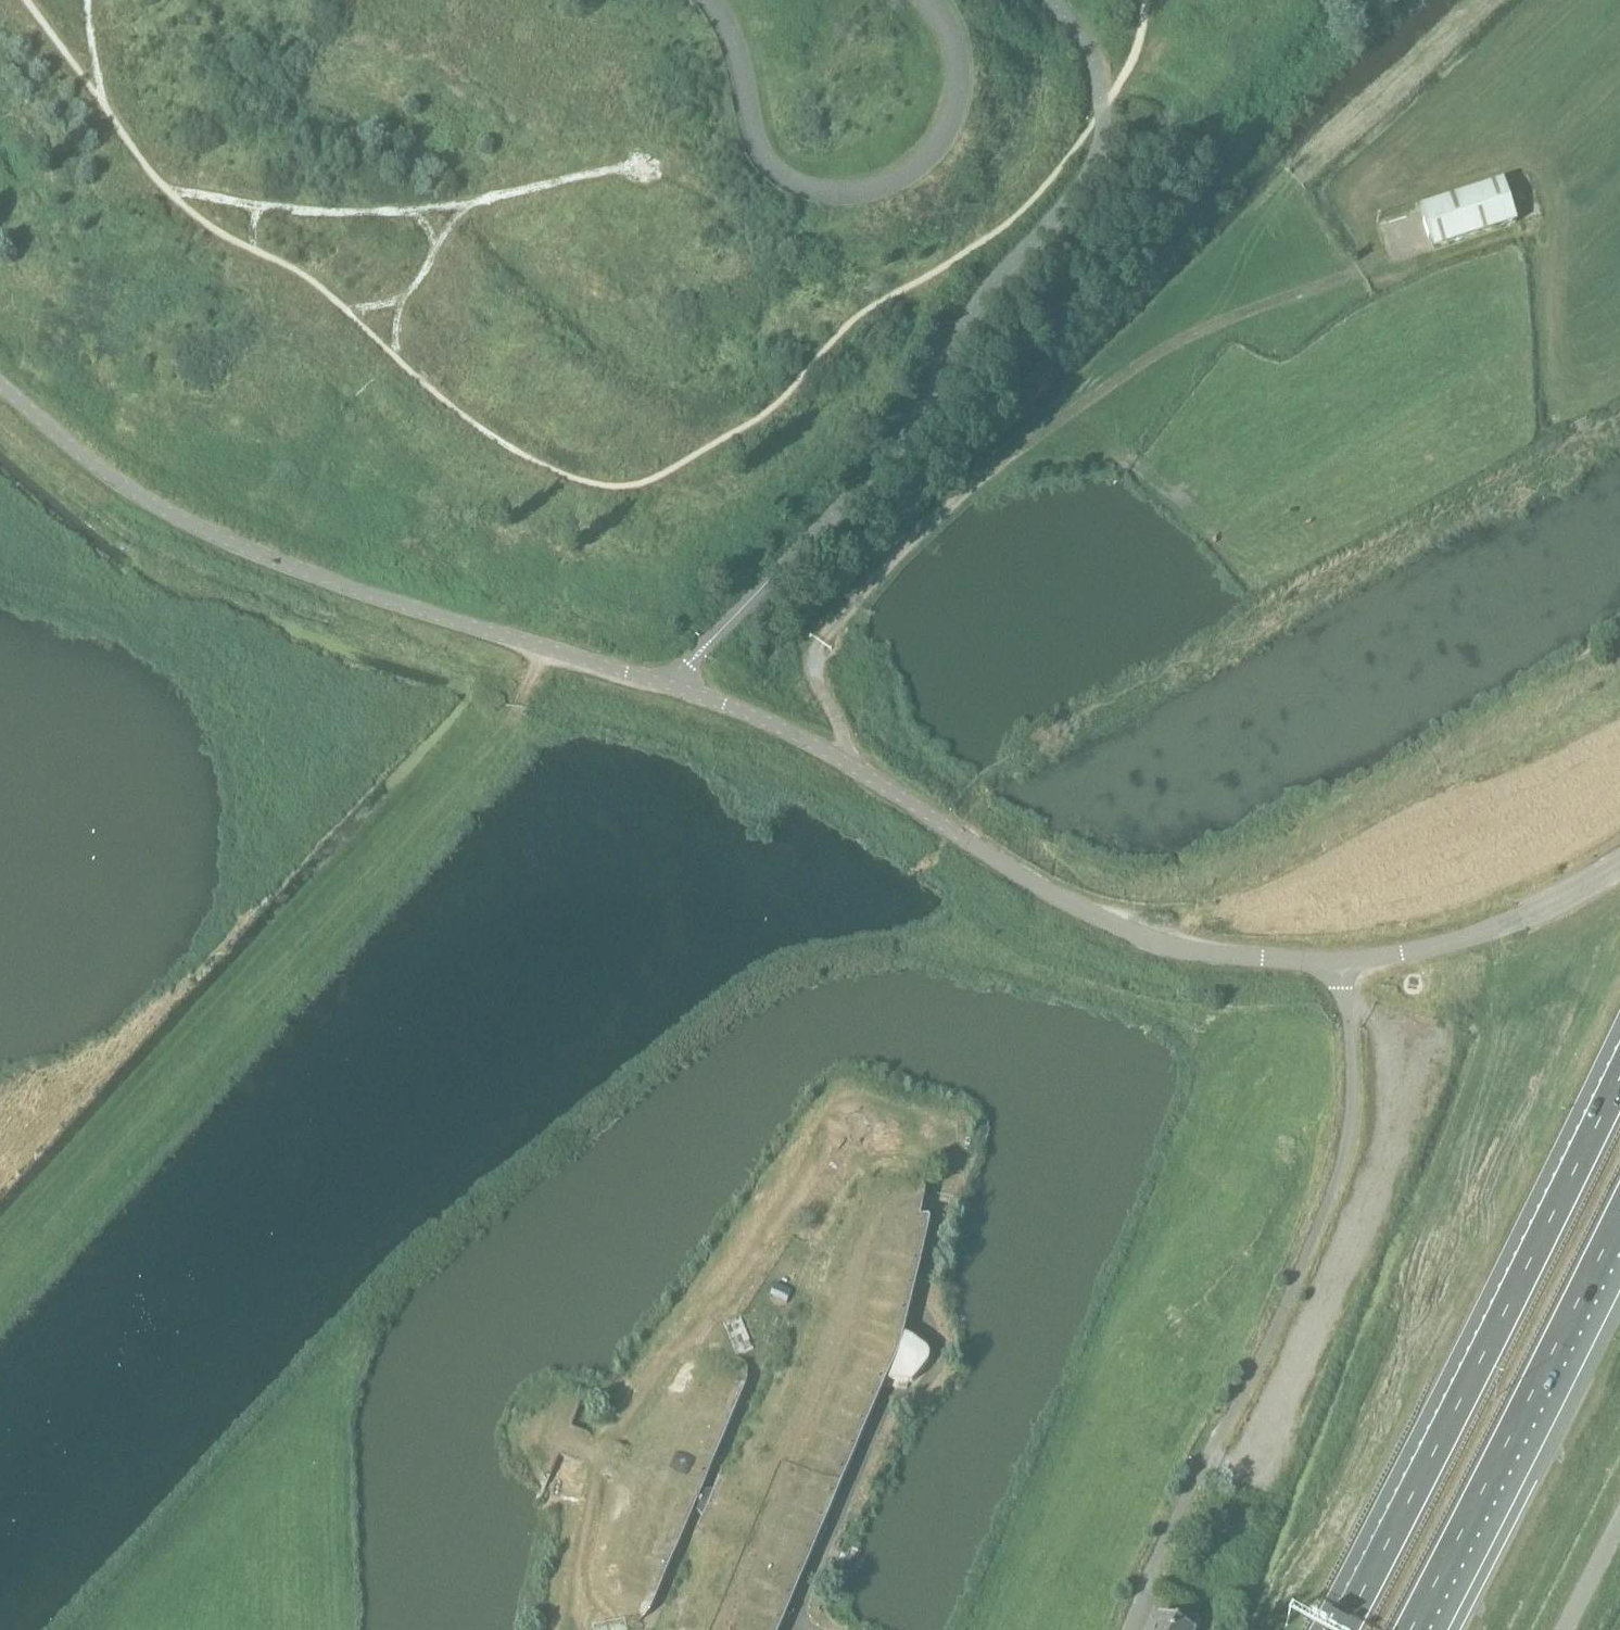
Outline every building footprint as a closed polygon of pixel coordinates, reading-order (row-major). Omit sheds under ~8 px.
[(1419,206),(1433,249),(1516,222),(1501,178),(1419,206)] [(967,782),(966,784),(969,787),(970,785),(980,778),(989,771),(1000,764),(1011,758),(1014,757),(1011,753),(1008,755),(997,761),(985,768),(978,773),(967,782)] [(872,1126),(872,1128),(871,1130),(870,1133),(869,1136),(867,1138),(866,1140),(863,1141),(861,1142),(858,1143),(854,1144),(851,1143),(848,1142),(846,1141),(837,1149),(841,1153),(847,1147),(851,1148),(855,1148),(860,1148),(863,1147),(867,1145),(870,1143),(873,1139),(874,1137),(876,1132),(876,1130),(885,1129),(885,1125),(872,1126)] [(596,1442),(596,1440),(597,1438),(596,1436),(596,1435),(596,1433),(595,1431),(594,1430),(594,1429),(593,1428),(592,1427),(591,1426),(590,1426),(589,1425),(574,1419),(590,1379),(586,1377),(566,1413),(565,1413),(564,1413),(564,1414),(563,1415),(547,1455),(547,1456),(547,1457),(547,1458),(548,1458),(536,1498),(540,1499),(556,1459),(571,1465),(572,1466),(573,1466),(574,1466),(575,1467),(576,1467),(578,1466),(579,1466),(581,1466),(582,1465),(583,1464),(585,1463),(586,1462),(588,1461),(588,1460),(608,1468),(606,1476),(618,1481),(620,1473),(662,1491),(635,1564),(654,1573),(635,1619),(636,1621),(637,1621),(640,1620),(642,1618),(645,1616),(647,1613),(648,1612),(650,1610),(651,1607),(695,1504),(699,1509),(703,1513),(688,1548),(691,1549),(706,1526),(709,1520),(774,1547),(739,1629),(779,1629),(884,1381),(886,1376),(909,1382),(910,1382),(911,1382),(913,1381),(914,1380),(928,1362),(929,1360),(929,1359),(930,1358),(930,1357),(930,1356),(930,1354),(929,1352),(928,1350),(927,1349),(926,1348),(908,1333),(904,1330),(930,1220),(930,1219),(930,1218),(930,1217),(929,1216),(928,1216),(927,1215),(920,1214),(926,1191),(926,1190),(926,1188),(926,1186),(925,1184),(924,1182),(923,1180),(922,1178),(920,1176),(919,1178),(911,1211),(908,1212),(904,1215),(901,1217),(898,1220),(895,1223),(893,1226),(891,1229),(890,1232),(889,1235),(888,1238),(866,1329),(788,1513),(723,1486),(726,1479),(732,1453),(729,1451),(714,1486),(708,1486),(702,1486),(746,1384),(747,1382),(747,1379),(748,1376),(748,1374),(748,1371),(747,1369),(747,1366),(746,1364),(745,1362),(743,1364),(723,1410),(704,1402),(669,1472),(628,1455),(633,1448),(621,1442),(615,1450),(596,1442)] [(769,1295),(784,1302),(790,1290),(774,1283),(769,1295)] [(926,1348),(930,1343),(911,1329),(908,1333),(926,1348)] [(907,1387),(909,1382),(886,1376),(884,1381),(907,1387)] [(1201,1616),(1186,1610),(1180,1624),(1157,1615),(1151,1629),(1195,1629),(1201,1616)]
